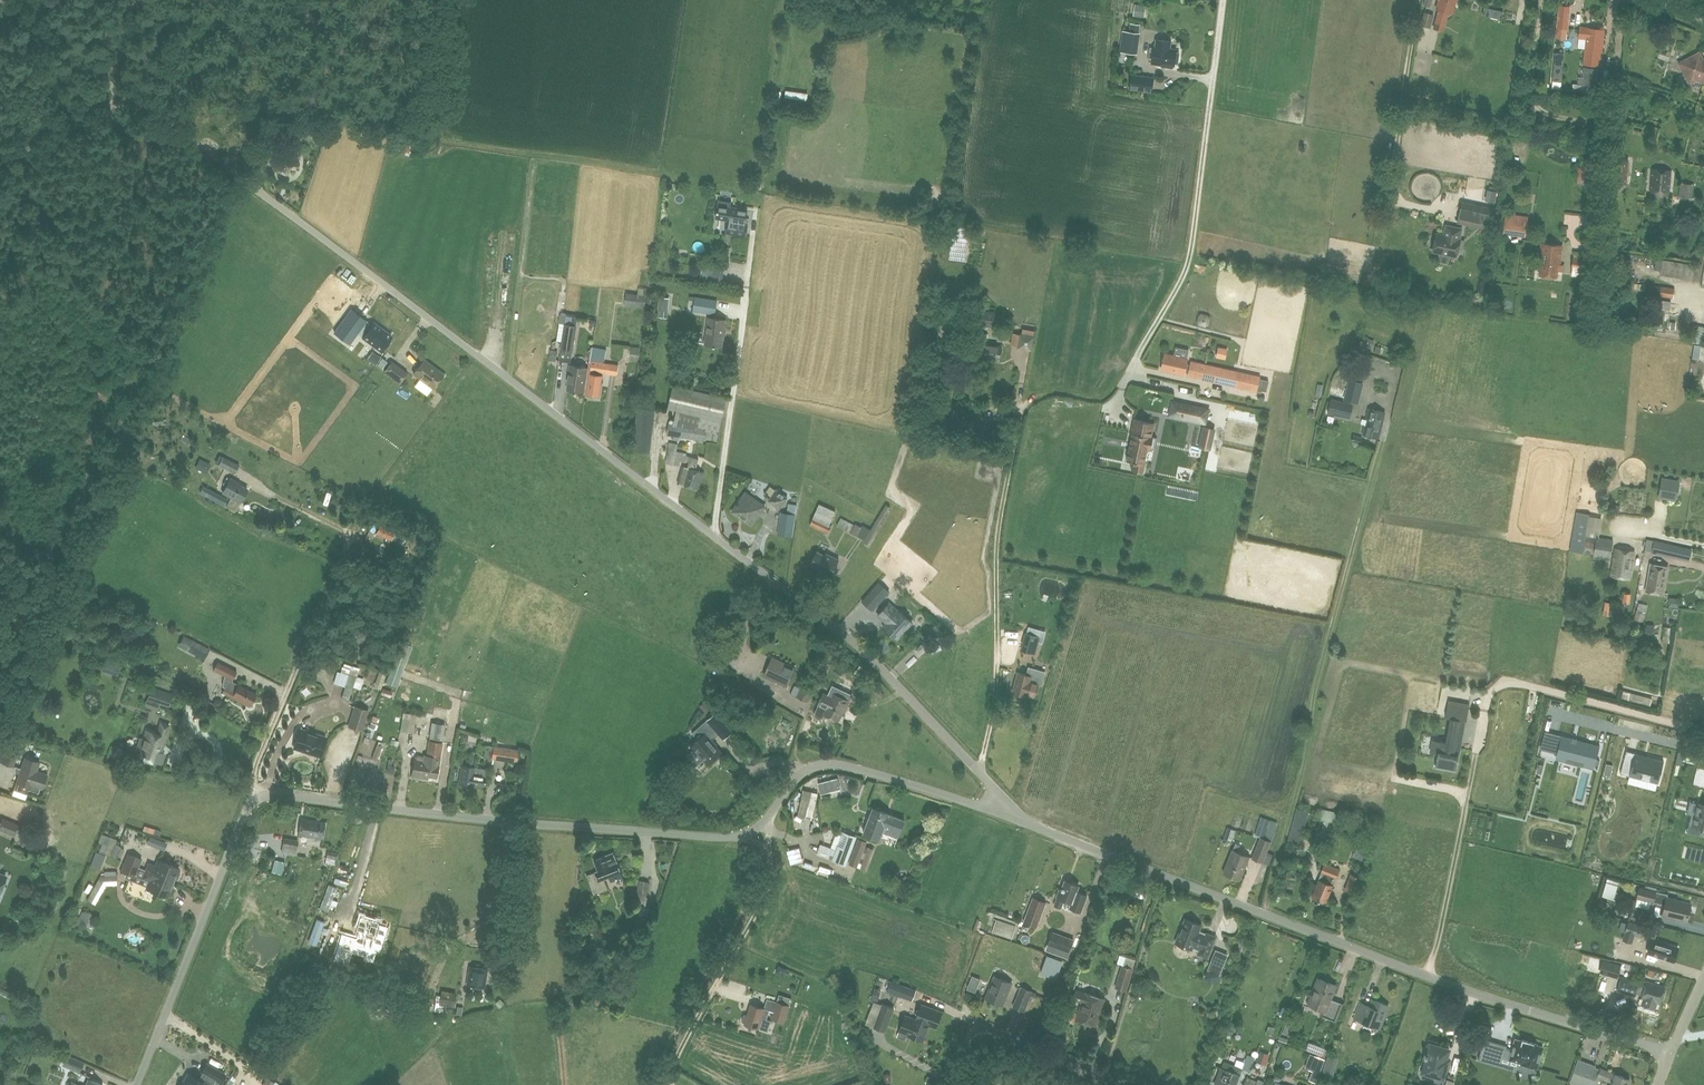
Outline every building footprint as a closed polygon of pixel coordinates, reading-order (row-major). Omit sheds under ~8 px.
[(1436,8),(1438,9),(1435,22),(1433,28),(1443,31),(1447,13),(1451,15),(1455,0),(1438,0),(1436,8)] [(1135,4),(1133,15),(1144,17),(1146,5),(1135,4)] [(1569,7),(1559,6),(1556,27),(1557,27),(1555,38),(1566,39),(1567,28),(1569,7)] [(1483,14),(1491,16),(1492,9),(1484,7),(1483,14)] [(1433,15),(1424,12),(1420,25),(1421,25),(1419,34),(1427,36),(1429,27),(1429,28),(1433,15)] [(1137,54),(1140,32),(1139,32),(1140,24),(1130,23),(1129,30),(1122,29),(1119,51),(1137,54)] [(1587,38),(1584,64),(1598,65),(1599,60),(1600,50),(1601,50),(1603,29),(1603,26),(1594,26),(1594,28),(1588,28),(1579,27),(1578,37),(1587,38)] [(1477,50),(1479,37),(1472,36),(1470,49),(1477,50)] [(1174,66),(1176,49),(1170,48),(1171,41),(1156,39),(1156,45),(1155,45),(1152,64),(1165,66),(1165,67),(1173,68),(1173,66),(1174,66)] [(1702,60),(1698,54),(1680,63),(1689,82),(1696,78),(1703,81),(1703,61),(1702,60)] [(1596,86),(1598,67),(1584,66),(1583,78),(1578,78),(1577,91),(1590,92),(1591,86),(1596,86)] [(1128,89),(1152,93),(1154,77),(1131,73),(1128,89)] [(271,149),(277,132),(267,128),(260,145),(271,149)] [(411,143),(392,140),(390,151),(409,155),(411,143)] [(279,152),(272,169),(287,175),(294,156),(279,152)] [(1616,159),(1614,182),(1626,183),(1628,160),(1616,159)] [(1579,168),(1578,182),(1592,183),(1593,169),(1579,168)] [(1668,193),(1670,170),(1652,169),(1650,191),(1668,193)] [(1688,198),(1690,184),(1683,183),(1681,197),(1688,198)] [(728,220),(726,233),(746,236),(749,219),(746,219),(747,210),(730,207),(731,202),(718,200),(715,218),(728,220)] [(1465,214),(1465,213),(1481,216),(1479,226),(1478,227),(1490,229),(1494,209),(1467,203),(1465,214)] [(1525,224),(1505,221),(1503,233),(1524,236),(1525,224)] [(1438,252),(1455,256),(1459,239),(1459,238),(1461,228),(1446,225),(1445,230),(1447,230),(1445,235),(1441,235),(1438,234),(1435,236),(1433,249),(1434,252),(1438,252)] [(1541,243),(1539,262),(1540,263),(1539,275),(1556,277),(1557,270),(1563,271),(1563,265),(1559,265),(1562,246),(1541,243)] [(1573,257),(1571,268),(1571,273),(1590,276),(1591,271),(1593,260),(1573,257)] [(1660,274),(1687,278),(1689,265),(1662,261),(1660,274)] [(713,266),(711,281),(721,283),(723,267),(719,267),(719,265),(715,264),(714,266),(713,266)] [(1377,277),(1363,275),(1361,290),(1374,292),(1377,277)] [(1640,292),(1672,297),(1674,289),(1641,283),(1640,292)] [(624,306),(645,308),(646,294),(625,292),(624,306)] [(668,311),(669,297),(659,296),(657,310),(668,311)] [(693,311),(714,314),(717,300),(695,297),(689,296),(689,299),(694,300),(693,311)] [(1656,308),(1669,310),(1670,301),(1657,299),(1656,308)] [(975,324),(993,326),(995,311),(977,309),(975,324)] [(1213,322),(1216,313),(1207,310),(1204,319),(1213,322)] [(708,318),(705,344),(713,345),(713,346),(715,347),(715,346),(722,346),(725,320),(708,318)] [(354,319),(341,337),(349,344),(363,326),(354,319)] [(373,322),(362,338),(366,341),(364,344),(370,349),(372,345),(380,351),(392,335),(373,322)] [(564,322),(560,350),(573,351),(577,324),(564,322)] [(1702,344),(1703,326),(1690,324),(1688,342),(1702,344)] [(1040,345),(1041,326),(1027,326),(1027,345),(1040,345)] [(987,334),(971,332),(969,346),(964,346),(963,355),(968,356),(968,357),(984,359),(984,358),(999,360),(1001,346),(986,343),(987,334)] [(1358,347),(1371,351),(1374,340),(1361,336),(1358,347)] [(1699,361),(1701,345),(1694,344),(1692,360),(1699,361)] [(1374,352),(1383,354),(1385,348),(1376,345),(1374,352)] [(638,361),(639,347),(631,346),(629,360),(638,361)] [(591,347),(589,360),(588,371),(602,373),(617,375),(618,365),(604,363),(606,350),(591,347)] [(1187,358),(1165,354),(1161,369),(1183,374),(1184,371),(1188,372),(1190,365),(1186,364),(1187,358)] [(1363,365),(1365,356),(1359,354),(1357,363),(1363,365)] [(376,364),(381,367),(386,361),(381,358),(376,364)] [(423,360),(413,373),(433,388),(443,374),(423,360)] [(384,371),(399,383),(407,373),(391,361),(384,371)] [(1269,392),(1272,380),(1191,362),(1188,375),(1256,390),(1257,389),(1269,392)] [(587,377),(587,373),(588,367),(570,364),(567,390),(584,392),(584,394),(585,394),(587,378),(587,377)] [(587,378),(585,394),(588,395),(588,396),(594,397),(594,396),(599,397),(602,375),(587,373),(587,377),(587,378)] [(940,375),(936,395),(951,398),(955,378),(940,375)] [(1357,403),(1362,383),(1349,380),(1344,399),(1357,403)] [(726,398),(673,386),(668,408),(677,410),(674,423),(669,422),(667,435),(674,436),(673,439),(678,440),(678,436),(704,440),(706,429),(719,431),(726,398)] [(1327,413),(1341,416),(1344,402),(1331,398),(1327,413)] [(1171,399),(1167,416),(1205,424),(1209,408),(1171,399)] [(650,452),(655,408),(637,406),(631,450),(650,452)] [(1362,434),(1379,438),(1384,412),(1368,408),(1362,434)] [(1152,435),(1155,422),(1135,418),(1133,431),(1134,431),(1128,460),(1135,461),(1133,470),(1144,472),(1149,447),(1152,447),(1154,435),(1152,435)] [(1203,426),(1199,444),(1209,446),(1213,428),(1203,426)] [(698,459),(690,457),(686,456),(687,454),(676,452),(676,450),(668,448),(666,462),(679,465),(680,461),(685,462),(685,460),(689,461),(687,468),(682,466),(677,483),(698,489),(703,472),(695,470),(698,459)] [(235,473),(239,465),(223,457),(219,465),(227,469),(226,471),(229,472),(230,470),(235,473)] [(235,511),(247,489),(235,482),(236,481),(230,478),(229,480),(226,478),(223,484),(226,486),(222,493),(231,497),(226,506),(235,511)] [(1675,499),(1677,486),(1662,483),(1659,496),(1675,499)] [(224,505),(227,499),(202,486),(199,492),(211,498),(224,505)] [(767,500),(779,509),(788,497),(776,488),(767,500)] [(732,512),(751,525),(765,506),(745,493),(732,512)] [(788,503),(786,513),(794,515),(796,504),(788,503)] [(809,525),(828,534),(832,525),(830,524),(836,511),(819,503),(813,516),(809,525)] [(890,507),(886,505),(871,530),(864,541),(864,542),(867,544),(890,507)] [(1593,556),(1609,558),(1612,540),(1596,537),(1585,535),(1589,514),(1576,512),(1569,551),(1582,553),(1583,552),(1593,554),(1593,556)] [(794,515),(786,513),(781,513),(778,534),(791,536),(794,515)] [(837,526),(857,536),(861,527),(855,524),(855,525),(846,521),(848,516),(843,514),(841,518),(837,526)] [(380,525),(376,533),(391,540),(394,531),(380,525)] [(863,525),(861,527),(857,536),(864,541),(871,530),(863,525)] [(1644,550),(1688,560),(1691,549),(1646,539),(1644,550)] [(1629,578),(1633,551),(1615,548),(1610,575),(1629,578)] [(817,551),(810,566),(831,576),(839,560),(826,553),(825,555),(817,551)] [(377,576),(381,564),(370,561),(369,564),(372,565),(369,574),(377,576)] [(1663,593),(1667,567),(1650,564),(1645,590),(1663,593)] [(878,601),(889,589),(878,580),(868,592),(878,601)] [(1622,602),(1629,603),(1630,593),(1623,592),(1622,602)] [(1611,615),(1613,602),(1605,601),(1603,613),(1611,615)] [(888,622),(883,627),(897,639),(912,622),(898,610),(897,612),(894,609),(895,609),(889,603),(878,615),(884,621),(885,620),(888,622)] [(1644,613),(1636,611),(1634,618),(1642,621),(1644,613)] [(741,626),(746,617),(737,612),(732,621),(741,626)] [(148,623),(153,628),(157,623),(153,619),(148,623)] [(733,640),(740,627),(730,622),(723,634),(733,640)] [(1670,640),(1671,627),(1664,626),(1663,633),(1664,633),(1663,639),(1670,640)] [(939,630),(935,634),(939,639),(945,634),(941,629),(939,630)] [(1654,637),(1651,633),(1647,633),(1644,635),(1648,641),(1654,637)] [(1034,653),(1038,638),(1026,635),(1022,650),(1034,653)] [(202,658),(208,648),(192,640),(186,649),(202,658)] [(719,661),(728,646),(717,640),(707,658),(714,662),(716,659),(719,661)] [(397,686),(411,645),(400,641),(385,682),(397,686)] [(43,663),(51,667),(56,654),(48,650),(43,663)] [(763,675),(787,687),(796,667),(772,656),(763,675)] [(1027,668),(1028,656),(1009,656),(1009,667),(1027,668)] [(120,666),(109,662),(106,671),(117,675),(120,666)] [(236,671),(217,662),(213,670),(232,679),(236,671)] [(348,700),(352,687),(360,689),(364,678),(357,675),(359,667),(343,662),(340,672),(336,670),(332,682),(344,686),(341,697),(348,700)] [(1028,669),(1026,674),(1032,676),(1030,681),(1026,695),(1035,697),(1038,686),(1041,687),(1045,674),(1028,669)] [(1012,692),(1026,696),(1026,695),(1030,681),(1032,676),(1026,674),(1018,672),(1012,692)] [(304,683),(309,690),(315,686),(310,679),(304,683)] [(250,707),(256,694),(238,684),(238,685),(231,681),(227,688),(225,687),(222,692),(250,707)] [(797,697),(807,702),(814,687),(804,683),(797,697)] [(172,694),(151,687),(146,702),(154,705),(155,702),(168,706),(172,694)] [(875,693),(880,698),(884,694),(879,689),(875,693)] [(1650,700),(1652,694),(1645,691),(1643,697),(1650,700)] [(845,710),(849,701),(833,693),(831,697),(824,693),(816,710),(814,714),(815,717),(819,719),(822,718),(824,714),(839,720),(844,709),(845,710)] [(221,699),(217,699),(214,701),(215,706),(217,707),(221,707),(224,705),(223,701),(221,699)] [(1455,770),(1459,744),(1450,742),(1454,718),(1466,721),(1469,704),(1448,700),(1445,717),(1453,718),(1449,742),(1439,741),(1435,767),(1455,770)] [(709,707),(704,702),(700,706),(705,711),(709,707)] [(362,730),(368,710),(355,706),(349,726),(362,730)] [(422,714),(413,713),(414,707),(405,706),(404,721),(421,722),(422,714)] [(721,752),(709,739),(718,731),(708,720),(697,729),(703,735),(691,745),(707,764),(721,752)] [(431,721),(429,737),(442,739),(445,723),(431,721)] [(168,725),(161,723),(157,734),(147,730),(139,753),(143,754),(142,756),(143,756),(143,757),(161,763),(164,754),(159,752),(162,745),(163,746),(166,737),(165,736),(168,725)] [(294,748),(319,756),(326,737),(300,729),(294,748)] [(1558,746),(1556,756),(1594,766),(1594,764),(1598,765),(1599,759),(1595,759),(1599,744),(1551,732),(1548,743),(1558,746)] [(462,744),(466,741),(467,735),(459,734),(458,743),(462,744)] [(427,776),(436,778),(442,742),(429,740),(426,755),(425,755),(424,762),(414,760),(411,776),(427,779),(427,776)] [(477,756),(516,762),(518,749),(479,743),(477,756)] [(19,749),(8,745),(2,762),(13,766),(19,749)] [(1625,751),(1619,773),(1629,775),(1630,773),(1658,780),(1661,768),(1663,761),(1625,751)] [(1677,751),(1675,763),(1681,765),(1684,753),(1677,751)] [(16,782),(31,787),(39,762),(25,757),(16,782)] [(474,774),(475,767),(471,767),(472,759),(466,758),(465,766),(461,765),(458,783),(473,785),(473,784),(484,786),(485,776),(474,774)] [(826,793),(824,782),(818,784),(821,795),(826,793)] [(1693,824),(1703,826),(1703,830),(1703,804),(1698,803),(1693,824)] [(879,840),(881,833),(888,814),(889,814),(881,811),(880,809),(876,807),(874,808),(873,808),(863,834),(879,840)] [(1287,845),(1298,848),(1305,822),(1315,824),(1318,811),(1307,808),(1306,811),(1296,808),(1287,845)] [(888,814),(881,833),(897,839),(904,820),(888,814)] [(1270,841),(1278,823),(1261,816),(1254,835),(1260,837),(1252,858),(1262,862),(1270,841)] [(2,817),(0,822),(0,830),(14,835),(17,827),(29,832),(31,829),(2,817)] [(298,834),(322,839),(325,822),(301,818),(298,834)] [(136,832),(140,824),(131,819),(126,827),(136,832)] [(148,819),(146,824),(158,828),(159,822),(148,819)] [(843,833),(833,860),(846,864),(856,838),(843,833)] [(97,851),(105,854),(111,837),(102,834),(96,851),(97,851)] [(111,837),(105,854),(110,856),(111,855),(117,857),(117,856),(121,858),(124,849),(121,848),(121,846),(115,844),(116,840),(111,837)] [(284,838),(282,852),(295,855),(298,840),(284,838)] [(858,839),(849,864),(865,870),(873,849),(865,846),(866,842),(858,839)] [(330,848),(330,858),(339,858),(339,848),(330,848)] [(1232,850),(1223,873),(1231,876),(1230,879),(1236,881),(1237,878),(1240,879),(1249,857),(1232,850)] [(97,851),(93,861),(95,862),(93,866),(99,869),(105,854),(97,851)] [(128,852),(124,862),(138,867),(142,858),(128,852)] [(604,879),(609,877),(611,882),(622,878),(624,883),(625,882),(613,853),(606,855),(593,860),(597,871),(595,872),(597,878),(588,881),(593,894),(608,889),(604,879)] [(146,871),(174,882),(175,878),(178,879),(180,872),(178,871),(179,868),(158,860),(155,866),(149,863),(146,871)] [(138,867),(124,862),(120,871),(134,876),(138,867)] [(1324,864),(1312,896),(1318,899),(1317,900),(1319,900),(1320,899),(1326,902),(1333,885),(1332,885),(1335,878),(1335,879),(1339,869),(1324,864)] [(174,882),(146,871),(143,878),(150,880),(146,888),(168,897),(174,882)] [(1350,873),(1344,889),(1355,893),(1361,877),(1350,873)] [(117,881),(117,876),(100,876),(87,900),(91,902),(103,881),(117,881)] [(635,905),(641,906),(635,924),(647,928),(653,910),(644,907),(649,882),(640,880),(635,905)] [(1054,905),(1061,908),(1064,900),(1071,902),(1068,908),(1080,912),(1087,895),(1077,891),(1078,885),(1065,880),(1061,890),(1059,889),(1056,897),(1057,897),(1054,905)] [(1636,898),(1653,902),(1656,891),(1638,887),(1636,898)] [(332,890),(323,913),(331,916),(340,893),(332,890)] [(1664,904),(1661,916),(1669,918),(1669,916),(1686,920),(1690,903),(1666,897),(1667,893),(1656,891),(1653,902),(1664,904)] [(1036,927),(1045,902),(1033,897),(1023,922),(1036,927)] [(1633,910),(1636,900),(1629,898),(1627,908),(1633,910)] [(379,908),(359,906),(358,922),(361,922),(360,929),(345,928),(343,957),(360,958),(361,934),(372,934),(372,937),(384,938),(385,925),(388,926),(389,912),(379,911),(379,908)] [(992,931),(1012,937),(1016,925),(996,919),(992,931)] [(1207,957),(1215,937),(1206,933),(1205,936),(1198,933),(1201,925),(1185,919),(1175,942),(1178,943),(1179,947),(1186,949),(1189,948),(1191,949),(1192,946),(1200,949),(1198,954),(1207,957)] [(1634,935),(1642,937),(1645,926),(1628,921),(1622,939),(1632,942),(1634,935)] [(1645,926),(1643,933),(1655,937),(1657,930),(1645,926)] [(1073,938),(1052,931),(1045,950),(1067,958),(1073,938)] [(1647,953),(1673,961),(1677,947),(1651,939),(1647,953)] [(1222,965),(1210,960),(1206,970),(1218,975),(1222,965)] [(1603,960),(1600,972),(1616,976),(1619,964),(1603,960)] [(778,965),(775,972),(782,976),(785,969),(778,965)] [(487,968),(469,966),(466,985),(484,988),(487,968)] [(1132,969),(1122,966),(1116,987),(1125,990),(1132,969)] [(1002,1005),(1011,983),(994,976),(985,998),(1002,1005)] [(1639,982),(1621,977),(1617,991),(1635,996),(1639,982)] [(1317,978),(1310,996),(1317,999),(1314,1007),(1325,1011),(1324,1016),(1320,1014),(1320,1015),(1336,1021),(1343,1004),(1342,1003),(1340,1007),(1333,1004),(1334,1003),(1329,1002),(1331,999),(1336,985),(1317,978)] [(916,989),(891,980),(886,992),(912,1001),(916,989)] [(1646,981),(1641,998),(1659,1003),(1664,986),(1646,981)] [(12,998),(14,994),(0,987),(0,992),(12,998)] [(874,987),(870,1001),(877,1003),(881,989),(874,987)] [(1024,1011),(1032,992),(1021,987),(1013,1006),(1024,1011)] [(1095,1025),(1104,999),(1085,993),(1076,990),(1073,999),(1082,1002),(1079,1009),(1077,1008),(1075,1013),(1071,1011),(1075,1002),(1065,998),(1064,1003),(1060,1001),(1055,1014),(1073,1020),(1074,1018),(1095,1025)] [(454,1005),(456,994),(441,992),(440,1003),(454,1005)] [(842,998),(842,1028),(852,1028),(851,1021),(849,1021),(849,998),(842,998)] [(776,1000),(771,1019),(784,1023),(790,1004),(776,1000)] [(1354,1018),(1379,1028),(1388,1006),(1375,1000),(1372,1007),(1360,1002),(1354,1018)] [(882,1003),(873,1027),(885,1032),(894,1007),(882,1003)] [(750,1004),(747,1015),(745,1014),(743,1015),(742,1020),(742,1022),(745,1023),(744,1024),(767,1031),(771,1020),(766,1019),(769,1010),(750,1004)] [(936,1028),(942,1012),(921,1004),(916,1018),(904,1014),(898,1031),(924,1041),(929,1025),(936,1028)] [(1509,1059),(1537,1067),(1542,1046),(1535,1044),(1536,1043),(1522,1039),(1522,1040),(1515,1038),(1511,1049),(1505,1047),(1506,1045),(1495,1042),(1491,1055),(1480,1052),(1478,1059),(1500,1065),(1502,1056),(1509,1058),(1509,1059)] [(1422,1067),(1422,1068),(1433,1071),(1432,1074),(1443,1077),(1444,1073),(1445,1073),(1445,1072),(1444,1072),(1448,1060),(1449,1060),(1449,1059),(1448,1059),(1446,1058),(1449,1048),(1436,1045),(1437,1043),(1437,1042),(1436,1042),(1429,1040),(1429,1039),(1428,1039),(1428,1040),(1424,1053),(1423,1056),(1425,1057),(1422,1067)] [(1305,1049),(1324,1056),(1327,1048),(1308,1041),(1308,1042),(1305,1049)] [(1261,1063),(1265,1064),(1268,1056),(1259,1053),(1257,1061),(1261,1063)] [(62,1065),(79,1072),(84,1061),(67,1054),(62,1065)] [(1328,1054),(1323,1067),(1334,1070),(1338,1057),(1328,1054)] [(1254,1058),(1247,1055),(1242,1068),(1249,1071),(1254,1058)] [(1318,1056),(1308,1079),(1314,1081),(1323,1058),(1318,1056)] [(1578,1060),(1573,1072),(1590,1078),(1596,1066),(1578,1060)] [(1240,1074),(1239,1074),(1241,1068),(1224,1061),(1221,1068),(1220,1067),(1214,1084),(1217,1084),(1236,1084),(1240,1074)] [(226,1075),(206,1063),(201,1071),(203,1072),(199,1079),(188,1073),(181,1084),(212,1084),(214,1080),(221,1084),(226,1075)] [(7,1067),(3,1075),(9,1077),(12,1069),(7,1067)] [(1610,1084),(1626,1084),(1628,1079),(1615,1074),(1600,1068),(1597,1077),(1611,1082),(1610,1084)]
